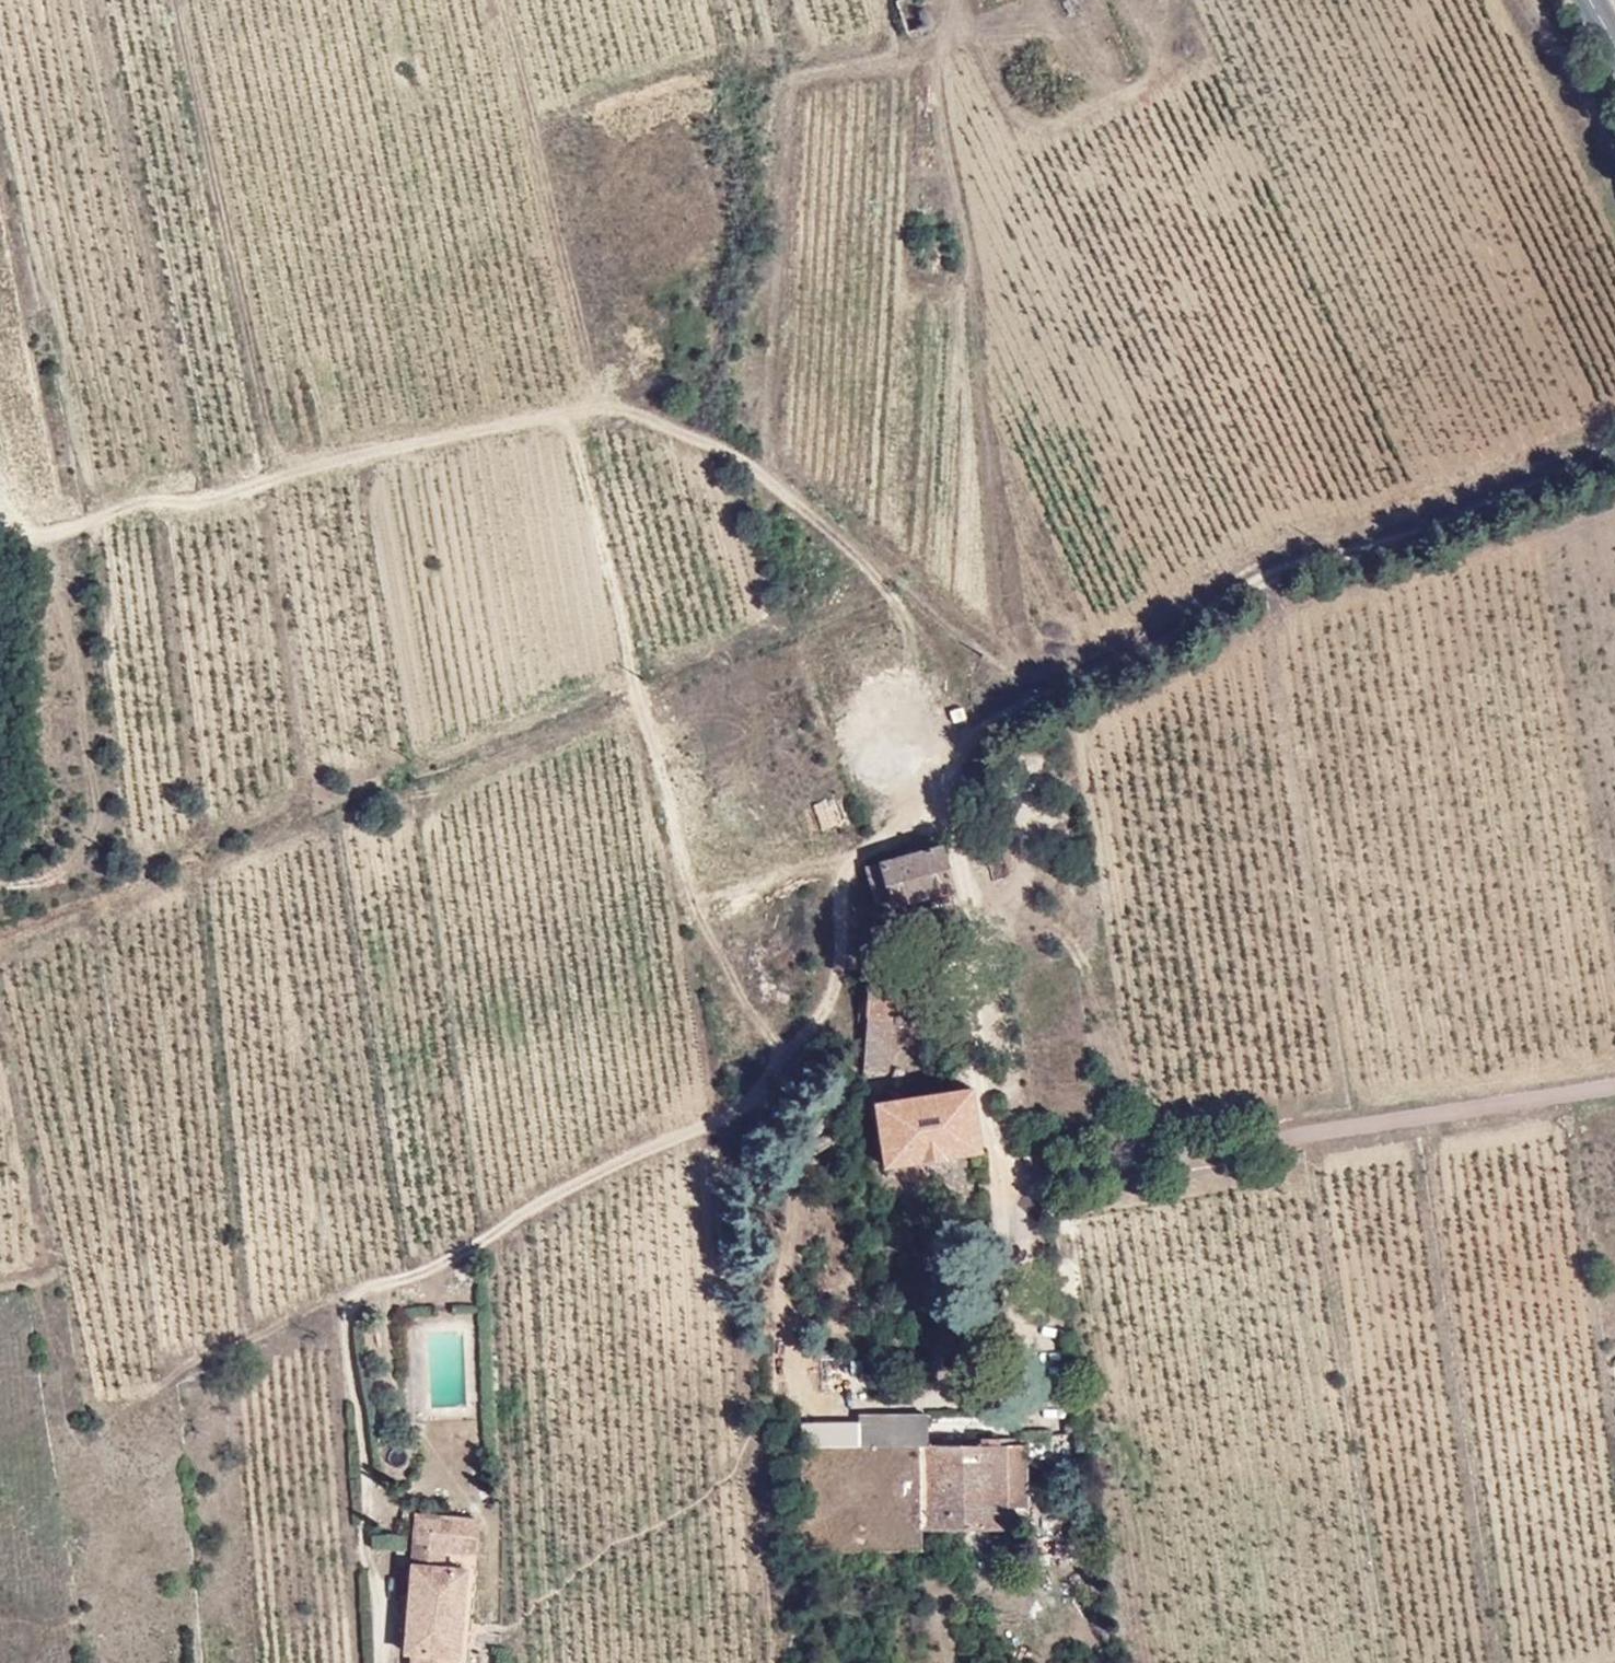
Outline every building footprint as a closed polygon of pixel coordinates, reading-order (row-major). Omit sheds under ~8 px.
[(939,858),(929,822),(854,848),(843,850),(842,889),(939,858)] [(842,900),(837,1048),(865,1046),(871,900),(842,900)] [(975,1123),(963,1060),(859,1080),(868,1146),(975,1123)] [(851,1425),(902,1424),(903,1401),(851,1401),(851,1425)] [(902,1424),(900,1478),(915,1478),(916,1425),(902,1424)] [(916,1425),(915,1478),(914,1502),(1000,1502),(999,1424),(916,1425)] [(899,1493),(900,1478),(879,1478),(879,1494),(899,1493)] [(437,1504),(405,1505),(404,1641),(410,1643),(411,1662),(412,1662),(452,1662),(453,1640),(459,1641),(462,1555),(438,1554),(437,1534),(437,1504)] [(469,1506),(437,1504),(437,1534),(467,1535),(469,1506)] [(402,1555),(404,1537),(373,1534),(371,1552),(402,1555)]
